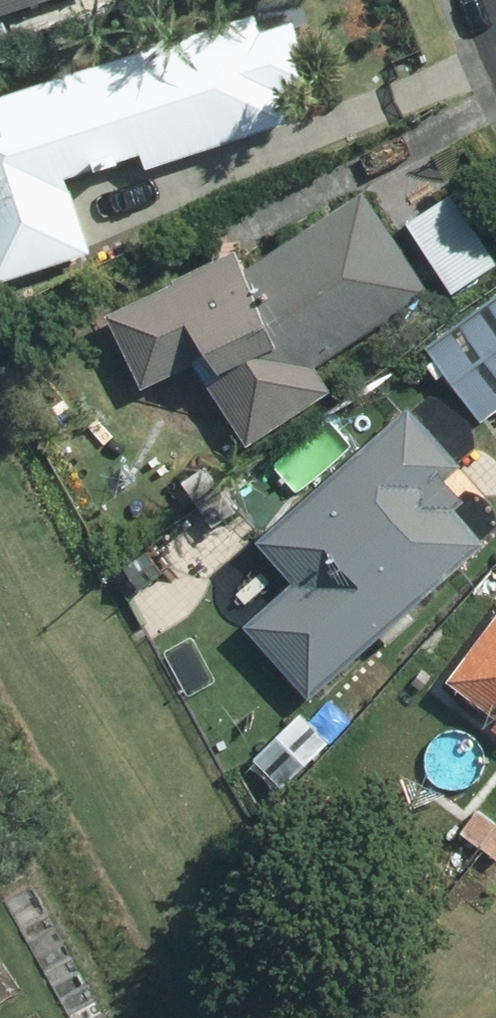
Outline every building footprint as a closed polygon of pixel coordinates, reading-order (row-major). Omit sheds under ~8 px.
[(34,0),(0,0),(0,11),(34,0)] [(8,98),(19,135),(0,141),(0,259),(7,279),(98,249),(74,178),(154,153),(157,163),(297,118),(287,89),(320,79),(303,24),(273,34),(267,16),(8,98)] [(439,291),(378,192),(255,269),(247,252),(120,312),(154,385),(207,359),(258,440),(339,390),(323,364),(439,291)] [(460,197),(420,224),(464,290),(495,268),(495,248),(460,197)] [(447,345),(479,387),(495,374),(495,307),(447,345)] [(263,627),(320,691),(491,541),(460,508),(474,496),(456,475),(468,465),(422,412),(277,541),(313,582),(263,627)] [(202,501),(225,485),(210,466),(188,483),(202,501)] [(225,485),(202,501),(220,525),(243,508),(225,485)] [(458,678),(495,707),(495,629),(458,678)] [(287,786),(335,741),(310,713),(263,758),(287,786)] [(482,842),(495,822),(495,820),(480,808),(464,829),(482,842)] [(482,842),(495,853),(495,822),(482,842)]
